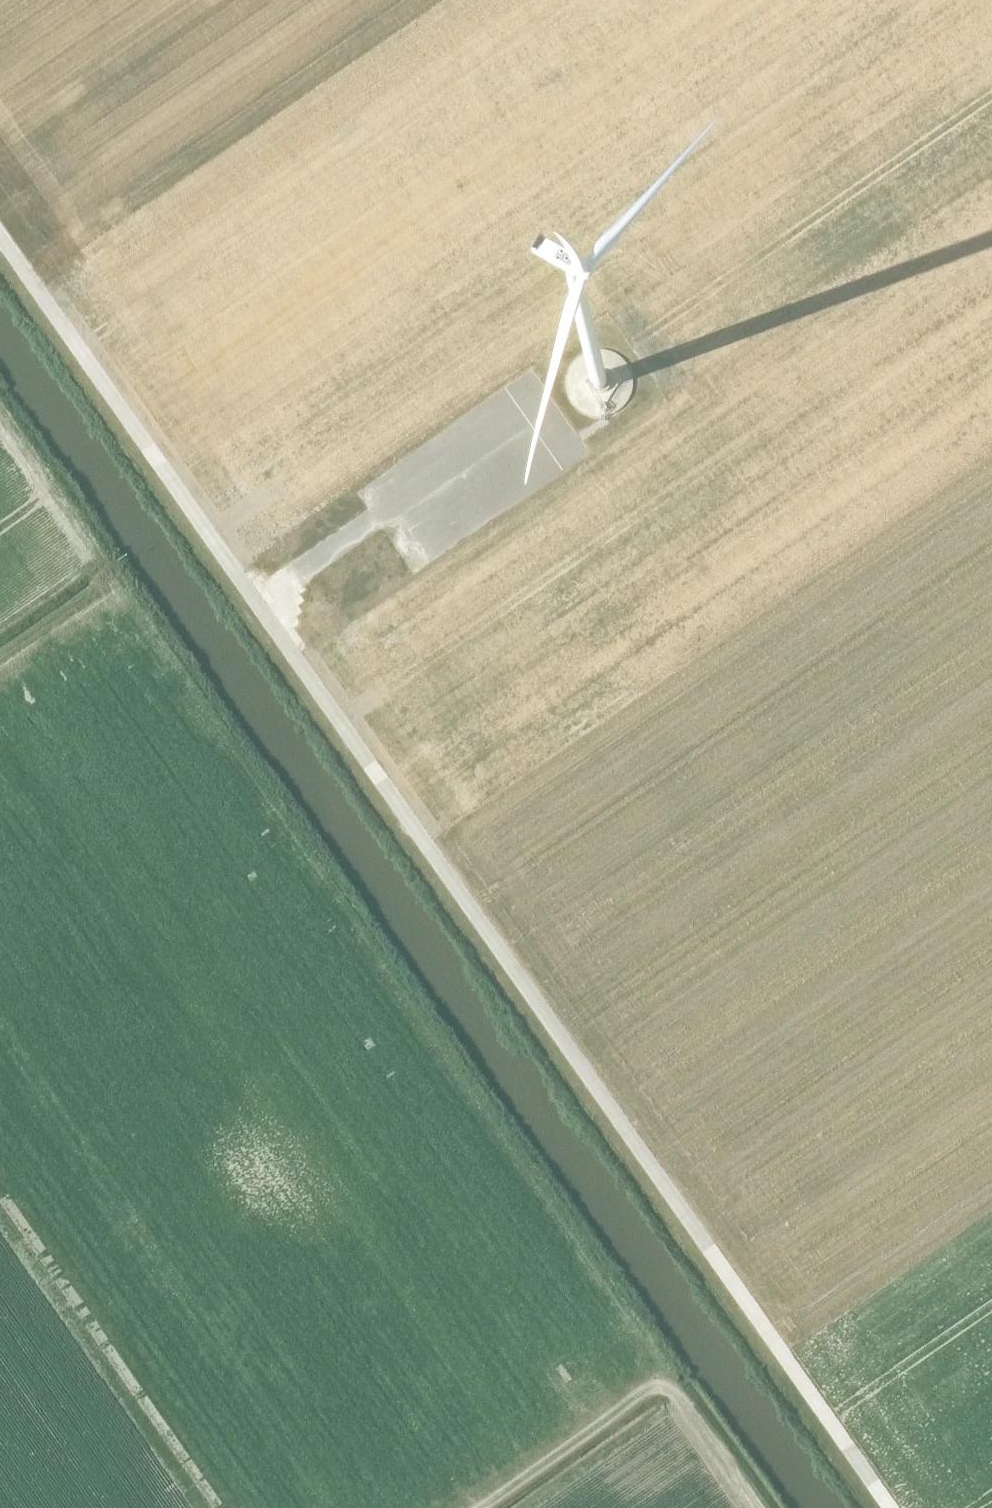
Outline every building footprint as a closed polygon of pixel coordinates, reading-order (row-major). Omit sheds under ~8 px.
[(588,381),(587,382),(587,383),(588,384),(588,385),(588,386),(588,387),(589,388),(589,389),(590,389),(591,390),(591,391),(592,392),(593,392),(594,393),(595,393),(596,393),(597,394),(598,394),(599,394),(600,394),(601,394),(602,394),(603,393),(604,393),(605,392),(606,392),(607,391),(608,391),(608,390),(609,389),(610,388),(610,387),(611,386),(611,385),(611,384),(611,383),(611,382),(611,381),(611,380),(611,379),(611,378),(610,377),(610,376),(609,375),(609,374),(608,374),(607,373),(607,372),(606,372),(605,371),(604,371),(603,370),(602,370),(601,370),(600,370),(599,370),(598,370),(597,370),(596,371),(595,371),(594,371),(593,372),(592,373),(591,373),(590,374),(590,375),(589,376),(589,377),(588,378),(588,379),(588,380),(588,381)]
